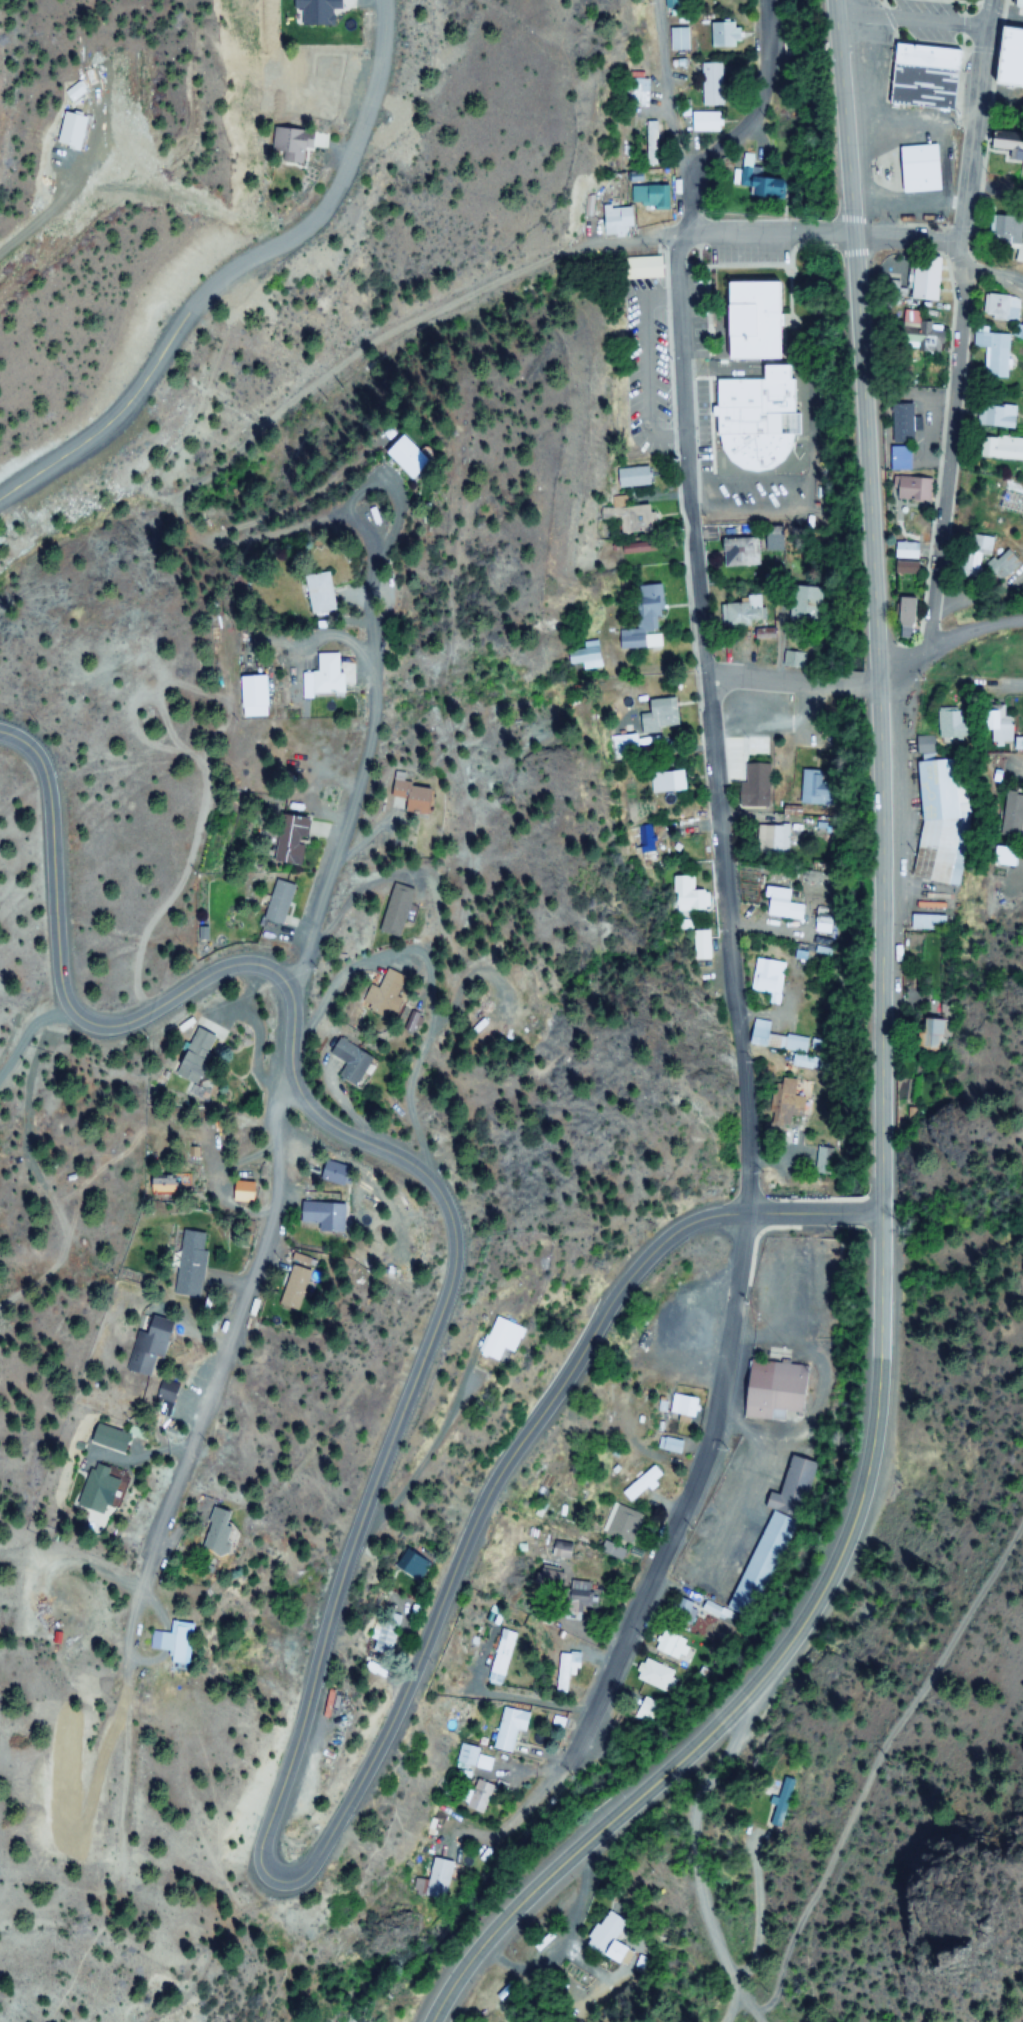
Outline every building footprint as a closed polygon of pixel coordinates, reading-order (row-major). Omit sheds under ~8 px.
[(335,8),(335,0),(308,0),(308,3),(297,3),(297,24),(327,24),(327,8),(335,8)] [(665,11),(685,10),(684,0),(665,0),(665,11)] [(708,22),(708,48),(736,48),(736,22),(708,22)] [(668,27),(668,52),(688,52),(688,27),(668,27)] [(883,103),(950,110),(956,49),(889,42),(883,103)] [(699,63),(699,107),(721,107),(721,63),(699,63)] [(646,79),(626,79),(626,108),(646,108),(646,79)] [(720,112),(689,112),(689,131),(720,131),(720,112)] [(305,147),(305,130),(274,130),(274,152),(281,152),(281,163),(300,163),(300,147),(305,147)] [(658,165),(658,132),(644,132),(644,165),(658,165)] [(937,191),(935,145),(894,147),(896,193),(937,191)] [(668,206),(668,185),(643,185),(643,206),(668,206)] [(623,226),(631,226),(631,207),(600,206),(599,236),(623,237),(623,226)] [(621,257),(621,279),(659,279),(659,257),(621,257)] [(937,301),(939,258),(919,257),(918,266),(906,266),(905,299),(937,301)] [(718,281),(769,281),(770,357),(718,357),(718,281)] [(983,321),(1020,321),(1020,296),(983,296),(983,321)] [(940,321),(914,321),(915,310),(898,310),(897,350),(939,351),(940,321)] [(1008,334),(972,333),(972,348),(984,348),(983,378),(1007,378),(1008,334)] [(711,379),(713,470),(782,468),(781,435),(794,434),(794,412),(785,412),(784,365),(755,365),(756,378),(711,379)] [(887,441),(909,441),(909,403),(887,403),(887,441)] [(1016,428),(1016,406),(977,405),(976,427),(1016,428)] [(373,453),(409,479),(422,460),(386,434),(373,453)] [(980,437),(980,459),(1022,459),(1022,437),(980,437)] [(885,446),(885,471),(906,471),(906,446),(885,446)] [(651,486),(651,469),(616,469),(616,486),(651,486)] [(928,501),(928,477),(891,477),(891,501),(928,501)] [(618,535),(652,533),(650,505),(616,507),(618,535)] [(779,529),(758,529),(758,551),(779,551),(779,529)] [(990,558),(994,538),(970,534),(965,560),(979,562),(980,556),(990,558)] [(717,539),(717,568),(753,568),(753,539),(717,539)] [(914,558),(914,543),(890,543),(890,558),(914,558)] [(1021,564),(1008,551),(988,571),(1001,584),(1021,564)] [(890,574),(912,574),(912,562),(890,562),(890,574)] [(617,651),(662,647),(657,584),(633,586),(637,630),(615,632),(617,651)] [(783,586),(782,619),(813,620),(814,587),(783,586)] [(307,599),(314,613),(330,606),(323,592),(307,599)] [(720,598),(721,626),(766,625),(765,596),(720,598)] [(912,627),(913,598),(892,598),(891,627),(912,627)] [(599,667),(593,641),(564,647),(569,673),(599,667)] [(336,653),(308,653),(308,694),(336,694),(336,653)] [(638,736),(675,733),(673,700),(643,702),(644,718),(637,719),(638,736)] [(974,745),(1006,745),(1005,714),(997,715),(997,706),(973,706),(974,745)] [(930,737),(911,737),(912,749),(959,748),(958,710),(930,710),(930,737)] [(918,884),(965,881),(956,757),(909,761),(918,884)] [(763,765),(749,765),(749,806),(763,806),(763,765)] [(650,794),(682,791),(680,771),(648,774),(650,794)] [(797,805),(816,805),(816,771),(797,771),(797,805)] [(424,786),(398,783),(399,774),(388,772),(384,798),(398,800),(397,812),(421,815),(424,786)] [(1019,804),(1019,793),(994,792),(993,837),(1014,838),(1015,827),(1022,827),(1022,804),(1019,804)] [(267,863),(294,866),(297,846),(289,845),(290,839),(298,840),(301,819),(273,815),(267,863)] [(656,824),(642,827),(647,860),(661,858),(656,824)] [(786,854),(786,825),(753,825),(753,854),(786,854)] [(1008,848),(984,847),(984,867),(1008,867),(1008,848)] [(693,876),(674,876),(675,910),(708,910),(707,889),(693,890),(693,876)] [(276,929),(290,886),(270,880),(257,923),(276,929)] [(395,937),(407,889),(387,884),(374,932),(395,937)] [(798,918),(798,904),(786,903),(787,889),(762,887),(760,916),(798,918)] [(908,928),(940,928),(940,916),(908,916),(908,928)] [(693,931),(693,959),(709,959),(709,931),(693,931)] [(373,988),(364,984),(355,1005),(387,1018),(395,999),(392,998),(401,977),(382,968),(373,988)] [(745,1045),(790,1052),(789,1064),(802,1066),(806,1038),(765,1032),(767,1022),(749,1019),(745,1045)] [(196,1061),(206,1036),(188,1029),(169,1073),(190,1083),(199,1063),(196,1061)] [(341,1065),(335,1075),(350,1085),(367,1060),(335,1037),(324,1053),(341,1065)] [(790,1097),(792,1079),(775,1078),(770,1125),(803,1128),(806,1098),(790,1097)] [(829,1149),(812,1149),(812,1175),(829,1175),(829,1149)] [(333,1234),(333,1204),(292,1203),(292,1225),(310,1225),(310,1234),(333,1234)] [(178,1231),(169,1295),(194,1299),(203,1235),(178,1231)] [(164,1320),(135,1316),(127,1373),(156,1377),(164,1320)] [(505,1365),(520,1329),(495,1318),(479,1354),(505,1365)] [(740,1420),(800,1420),(800,1366),(786,1366),(786,1360),(741,1360),(740,1420)] [(677,1418),(686,1424),(698,1406),(678,1393),(667,1410),(678,1417),(677,1418)] [(90,1444),(121,1451),(125,1432),(94,1425),(90,1444)] [(683,1442),(662,1437),(659,1449),(680,1453),(683,1442)] [(622,1494),(634,1506),(664,1477),(652,1464),(622,1494)] [(108,1470),(96,1467),(83,1511),(100,1516),(110,1480),(105,1478),(108,1470)] [(629,1545),(642,1517),(615,1504),(602,1533),(629,1545)] [(210,1557),(226,1516),(207,1509),(191,1550),(210,1557)] [(429,1566),(411,1553),(398,1570),(416,1584),(429,1566)] [(563,1609),(589,1609),(589,1583),(563,1583),(563,1609)] [(393,1656),(401,1615),(381,1611),(373,1652),(393,1656)] [(182,1652),(186,1625),(165,1623),(162,1650),(182,1652)] [(504,1688),(516,1633),(501,1630),(489,1684),(504,1688)] [(678,1664),(686,1645),(663,1634),(654,1654),(678,1664)] [(577,1654),(556,1654),(556,1693),(568,1693),(568,1673),(577,1673),(577,1654)] [(664,1694),(673,1673),(641,1660),(632,1680),(664,1694)] [(510,1754),(515,1731),(524,1733),(528,1713),(501,1708),(492,1751),(463,1744),(458,1767),(489,1773),(494,1751),(510,1754)] [(491,1785),(473,1780),(466,1809),(483,1813),(491,1785)] [(615,1966),(624,1951),(611,1943),(623,1924),(603,1912),(582,1945),(615,1966)]
